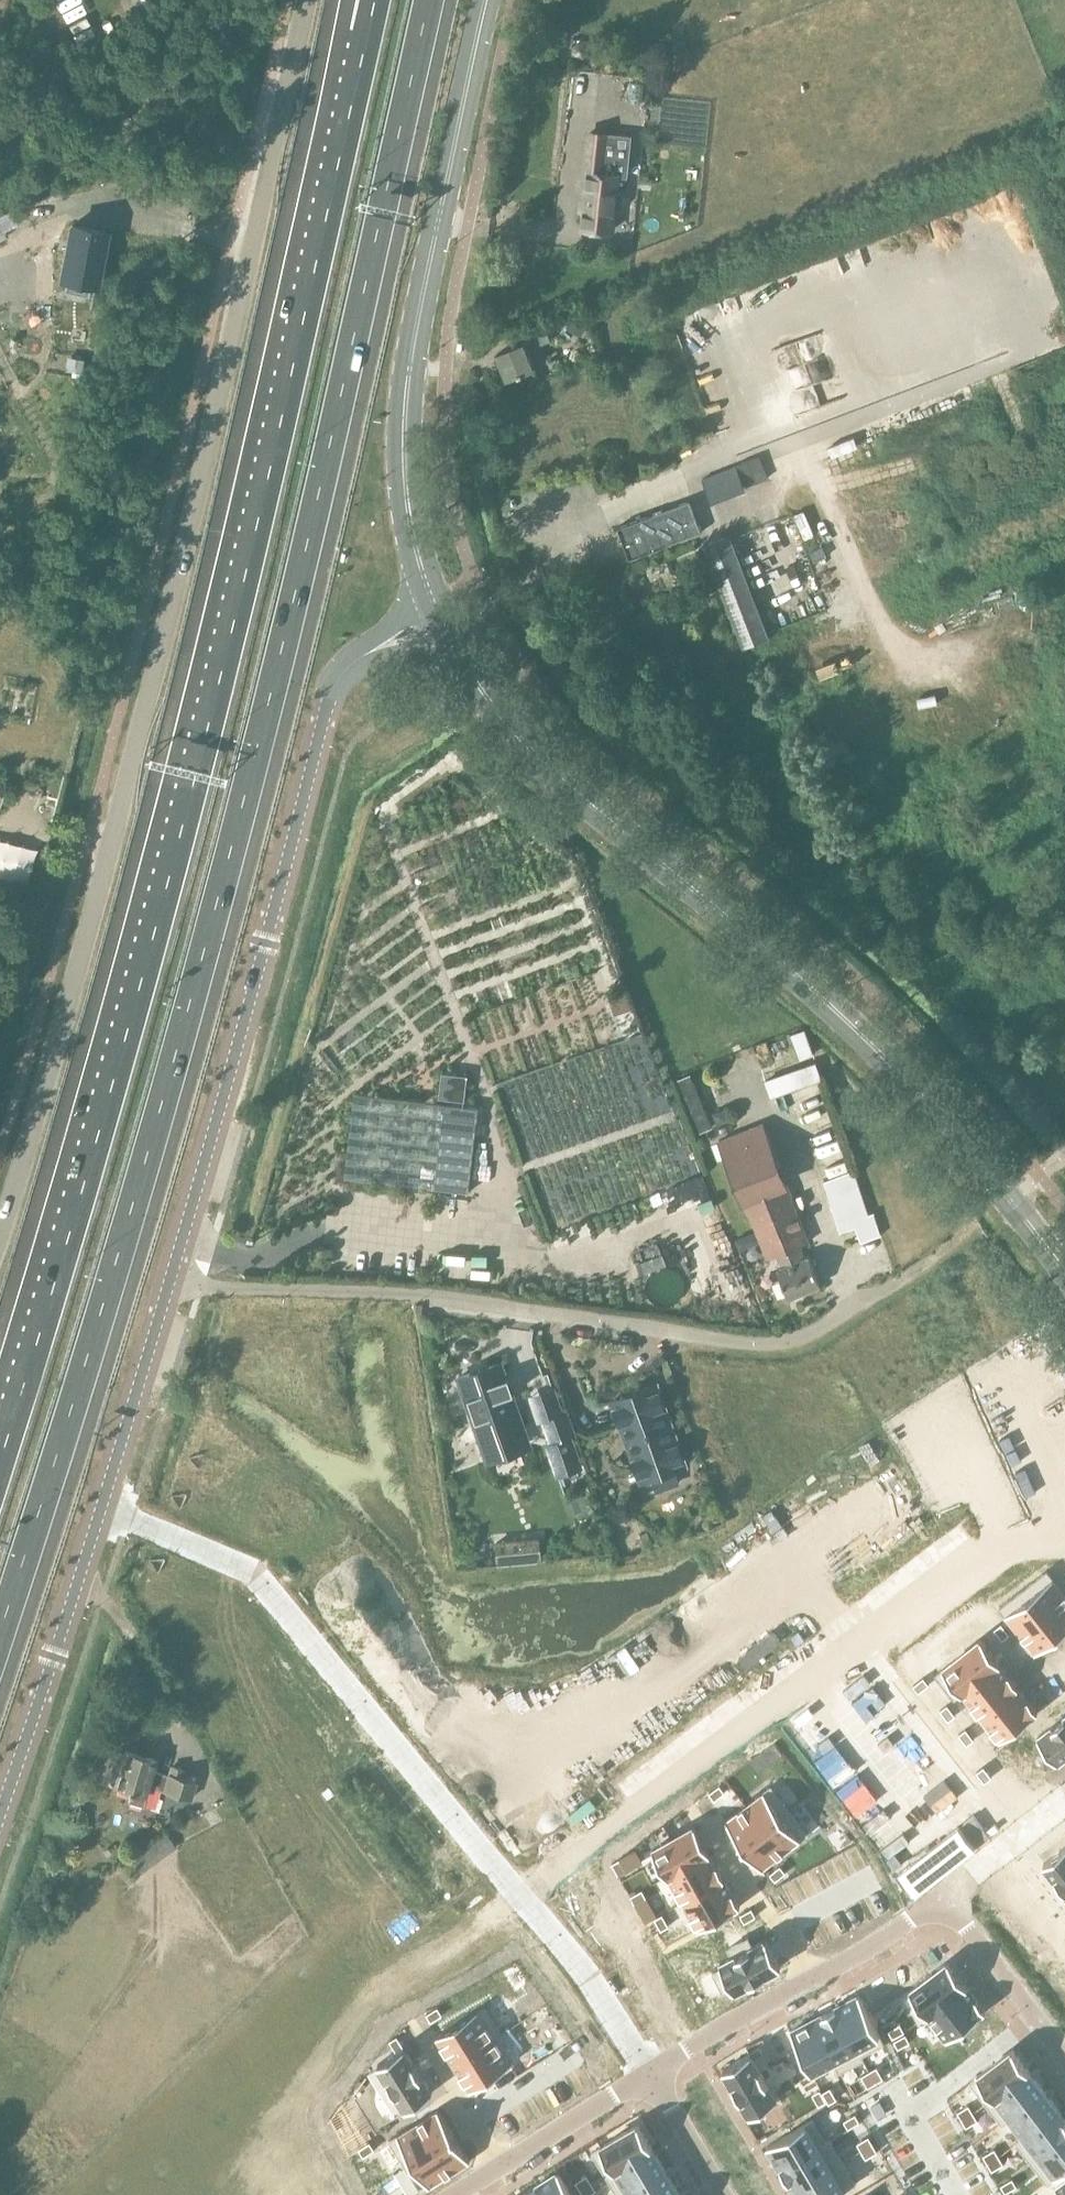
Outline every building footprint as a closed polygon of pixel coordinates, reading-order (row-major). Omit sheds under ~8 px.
[(46,3),(29,11),(41,35),(58,26),(46,3)] [(61,62),(57,52),(44,58),(49,68),(61,62)] [(611,231),(617,174),(628,175),(632,137),(589,132),(580,209),(585,210),(583,228),(611,231)] [(87,289),(89,282),(96,283),(106,230),(72,223),(61,277),(68,278),(67,285),(87,289)] [(519,337),(521,343),(496,353),(506,378),(517,374),(517,375),(522,374),(521,373),(533,368),(526,350),(539,345),(538,343),(548,339),(543,327),(519,337)] [(745,485),(756,480),(767,476),(759,455),(737,464),(745,485)] [(736,465),(702,478),(711,499),(744,486),(736,465)] [(696,498),(625,526),(637,557),(709,529),(696,498)] [(704,543),(744,646),(769,637),(729,533),(704,543)] [(635,601),(660,592),(709,573),(699,547),(650,566),(626,575),(635,601)] [(621,1012),(633,1008),(626,989),(614,993),(621,1012)] [(813,1054),(804,1029),(792,1034),(800,1059),(813,1054)] [(816,1062),(765,1081),(771,1096),(822,1078),(816,1062)] [(713,1126),(691,1073),(679,1079),(701,1131),(713,1126)] [(465,1100),(468,1078),(441,1075),(439,1097),(465,1100)] [(345,1177),(427,1186),(468,1191),(479,1106),(354,1091),(345,1177)] [(782,1266),(778,1268),(790,1297),(821,1285),(809,1255),(805,1256),(800,1244),(809,1241),(790,1195),(791,1194),(762,1122),(719,1140),(748,1212),(749,1211),(767,1257),(777,1253),(782,1266)] [(861,1241),(881,1234),(873,1212),(868,1214),(854,1169),(824,1180),(840,1231),(855,1225),(861,1241)] [(636,1264),(640,1274),(666,1264),(662,1254),(636,1264)] [(501,1362),(459,1376),(482,1441),(524,1426),(512,1393),(515,1392),(515,1391),(512,1392),(507,1378),(510,1377),(509,1376),(506,1377),(501,1362)] [(642,1480),(652,1477),(657,1492),(681,1483),(676,1468),(686,1465),(657,1383),(613,1399),(642,1480)] [(586,1467),(570,1409),(564,1410),(557,1384),(533,1390),(556,1475),(586,1467)] [(460,1494),(448,1496),(450,1507),(462,1506),(460,1494)] [(546,1556),(542,1532),(497,1539),(500,1563),(546,1556)] [(1023,1588),(1059,1633),(1064,1628),(1064,1592),(1047,1569),(1023,1588)] [(1023,1588),(1000,1606),(1035,1652),(1059,1633),(1023,1588)] [(1001,1622),(994,1628),(1002,1638),(1009,1632),(1001,1622)] [(981,1638),(936,1673),(954,1697),(1000,1661),(981,1638)] [(1000,1661),(954,1697),(955,1698),(962,1692),(980,1715),(1018,1686),(1000,1662),(1001,1662),(1000,1661)] [(923,1676),(913,1684),(918,1691),(929,1683),(923,1676)] [(1018,1686),(980,1715),(999,1740),(1038,1710),(1018,1686)] [(947,1703),(940,1709),(948,1720),(955,1714),(947,1703)] [(1038,1735),(1057,1760),(1064,1754),(1064,1714),(1038,1735)] [(966,1728),(959,1733),(967,1744),(974,1738),(966,1728)] [(198,1781),(185,1777),(187,1770),(174,1767),(172,1773),(170,1773),(170,1775),(155,1771),(158,1760),(125,1750),(124,1752),(117,1750),(112,1770),(118,1772),(114,1786),(117,1787),(117,1789),(133,1794),(131,1802),(145,1806),(151,1783),(166,1787),(165,1789),(193,1798),(198,1781)] [(983,1766),(976,1771),(985,1782),(992,1776),(983,1766)] [(719,1784),(709,1792),(714,1799),(725,1791),(719,1784)] [(771,1785),(726,1819),(744,1843),(789,1809),(771,1785)] [(918,1893),(996,1832),(978,1808),(899,1869),(918,1893)] [(789,1809),(744,1843),(762,1867),(808,1833),(789,1809)] [(695,1824),(652,1848),(668,1876),(668,1875),(710,1852),(711,1851),(695,1824)] [(156,1837),(167,1853),(178,1846),(167,1830),(156,1837)] [(1043,1862),(1064,1890),(1064,1845),(1043,1862)] [(710,1852),(668,1875),(682,1901),(725,1877),(710,1852)] [(620,1858),(612,1863),(618,1874),(626,1869),(620,1858)] [(781,1864),(770,1872),(775,1879),(786,1871),(781,1864)] [(725,1877),(682,1901),(698,1928),(740,1904),(725,1877)] [(642,1889),(631,1895),(635,1903),(647,1896),(642,1889)] [(748,1910),(737,1916),(741,1924),(753,1918),(748,1910)] [(662,1913),(655,1918),(661,1929),(669,1925),(662,1913)] [(704,1934),(665,1956),(676,1975),(695,1964),(715,1953),(704,1934)] [(722,1966),(713,1971),(723,1990),(732,1986),(734,1990),(781,1965),(766,1937),(753,1945),(748,1936),(729,1946),(733,1955),(720,1962),(722,1966)] [(949,1961),(909,1990),(928,2015),(929,2015),(967,1986),(967,1985),(949,1961)] [(967,1986),(929,2015),(947,2039),(986,2010),(967,1986)] [(840,2005),(836,2007),(863,2058),(861,2054),(884,2042),(859,1995),(843,2003),(840,2005)] [(437,2036),(436,2036),(453,2062),(502,2032),(485,2005),(437,2036)] [(438,2006),(426,2013),(431,2021),(442,2013),(438,2006)] [(818,2017),(813,2019),(840,2070),(863,2058),(836,2007),(821,2015),(818,2017)] [(791,2030),(790,2031),(798,2046),(811,2071),(833,2059),(839,2071),(840,2070),(813,2019),(809,2021),(806,2023),(791,2030)] [(900,2023),(888,2029),(893,2037),(904,2031),(900,2023)] [(570,2041),(562,2028),(547,2037),(555,2050),(570,2041)] [(502,2032),(453,2062),(470,2089),(511,2063),(495,2038),(502,2033),(502,2032)] [(906,2033),(894,2039),(898,2047),(910,2041),(906,2033)] [(397,2035),(390,2040),(397,2051),(404,2046),(397,2035)] [(397,2051),(378,2063),(406,2108),(432,2091),(404,2046),(397,2051)] [(1013,2048),(970,2081),(986,2101),(1029,2069),(1013,2048)] [(750,2052),(723,2068),(750,2114),(777,2098),(750,2052)] [(877,2066),(869,2070),(876,2082),(883,2077),(877,2066)] [(1029,2069),(986,2101),(1001,2121),(1044,2089),(1029,2070),(1029,2069)] [(869,2070),(861,2075),(868,2086),(876,2082),(869,2070)] [(830,2086),(822,2091),(829,2102),(837,2098),(830,2086)] [(1044,2089),(1001,2121),(1002,2122),(1009,2117),(1023,2135),(1016,2140),(1016,2141),(1059,2109),(1044,2089)] [(820,2090),(808,2096),(812,2104),(824,2098),(820,2090)] [(878,2099),(870,2104),(874,2113),(883,2108),(878,2099)] [(969,2104),(957,2111),(962,2118),(973,2111),(969,2104)] [(438,2109),(389,2139),(405,2165),(454,2134),(438,2109)] [(1016,2141),(1032,2161),(1064,2136),(1064,2117),(1059,2109),(1016,2141)] [(973,2111),(962,2118),(966,2126),(978,2119),(973,2111)] [(855,2113),(844,2119),(848,2127),(860,2121),(855,2113)] [(813,2119),(767,2146),(767,2147),(775,2161),(778,2165),(780,2168),(830,2139),(829,2138),(825,2140),(813,2119)] [(639,2123),(592,2151),(606,2173),(652,2146),(639,2123)] [(360,2130),(343,2141),(350,2153),(367,2142),(360,2130)] [(454,2134),(405,2165),(422,2190),(470,2160),(454,2134)] [(868,2135),(857,2142),(861,2150),(873,2143),(868,2135)] [(1032,2161),(1048,2182),(1064,2169),(1064,2136),(1032,2161)] [(830,2139),(780,2168),(788,2183),(790,2186),(793,2190),(842,2161),(830,2139)] [(370,2141),(359,2148),(364,2156),(374,2149),(370,2141)] [(873,2143),(861,2150),(866,2157),(877,2151),(873,2143)] [(652,2146),(606,2173),(606,2174),(618,2194),(664,2167),(652,2147),(652,2146)] [(994,2147),(983,2154),(987,2162),(999,2155),(994,2147)] [(999,2155),(987,2162),(992,2169),(1003,2163),(999,2155)] [(793,2190),(795,2194),(796,2194),(836,2194),(856,2183),(842,2161),(793,2190)] [(618,2194),(619,2194),(620,2194),(627,2191),(629,2194),(667,2194),(677,2189),(664,2167),(618,2194)] [(536,2186),(541,2194),(572,2194),(558,2172),(536,2186)] [(587,2174),(576,2181),(580,2188),(591,2182),(587,2174)] [(1012,2177),(1001,2184),(1005,2192),(1017,2185),(1012,2177)] [(1055,2188),(1061,2194),(1064,2194),(1064,2181),(1055,2188)] [(580,2188),(584,2194),(586,2194),(596,2189),(591,2182),(580,2188)] [(522,2194),(541,2194),(536,2186),(522,2194)]
